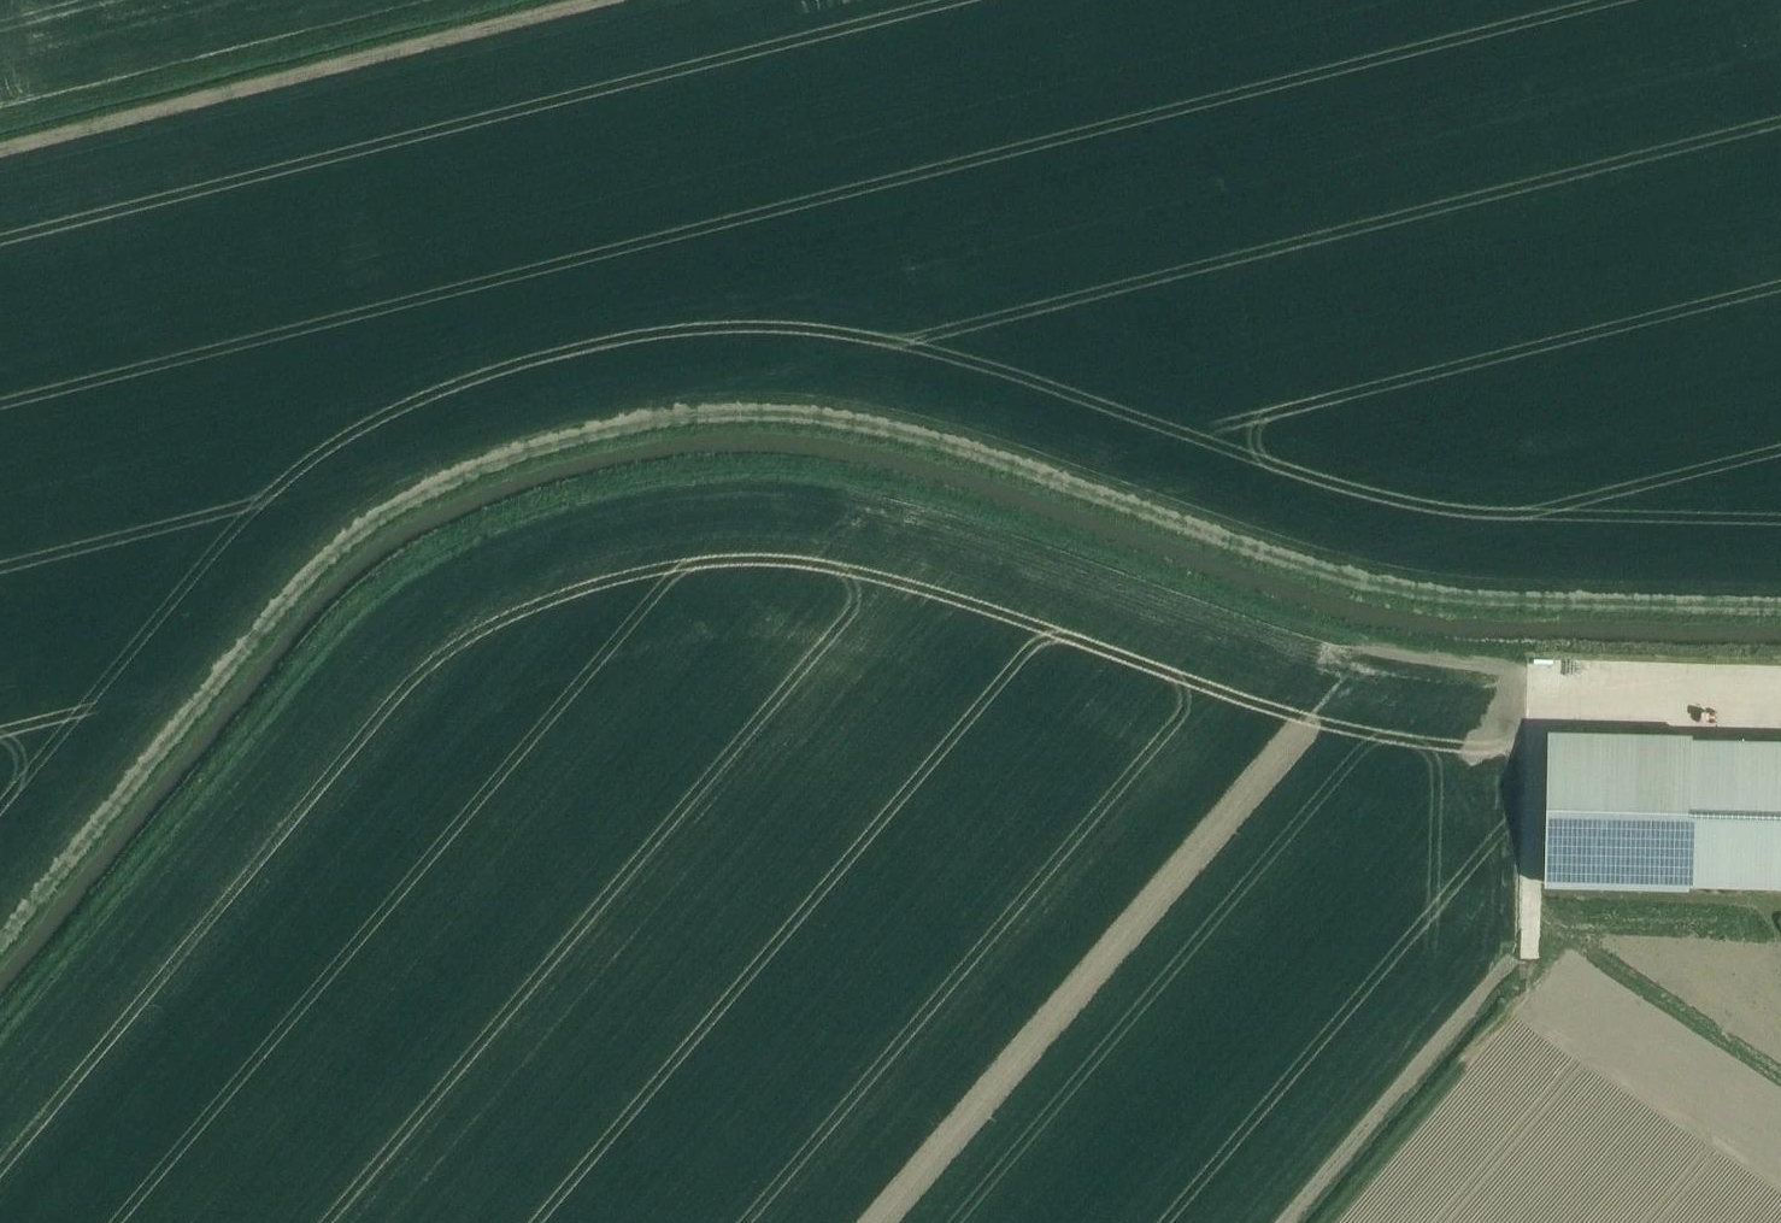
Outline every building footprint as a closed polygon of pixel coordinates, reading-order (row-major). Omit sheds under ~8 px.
[(1548,883),(1752,888),(1780,888),(1780,742),(1552,736),(1548,881),(1548,883)]
